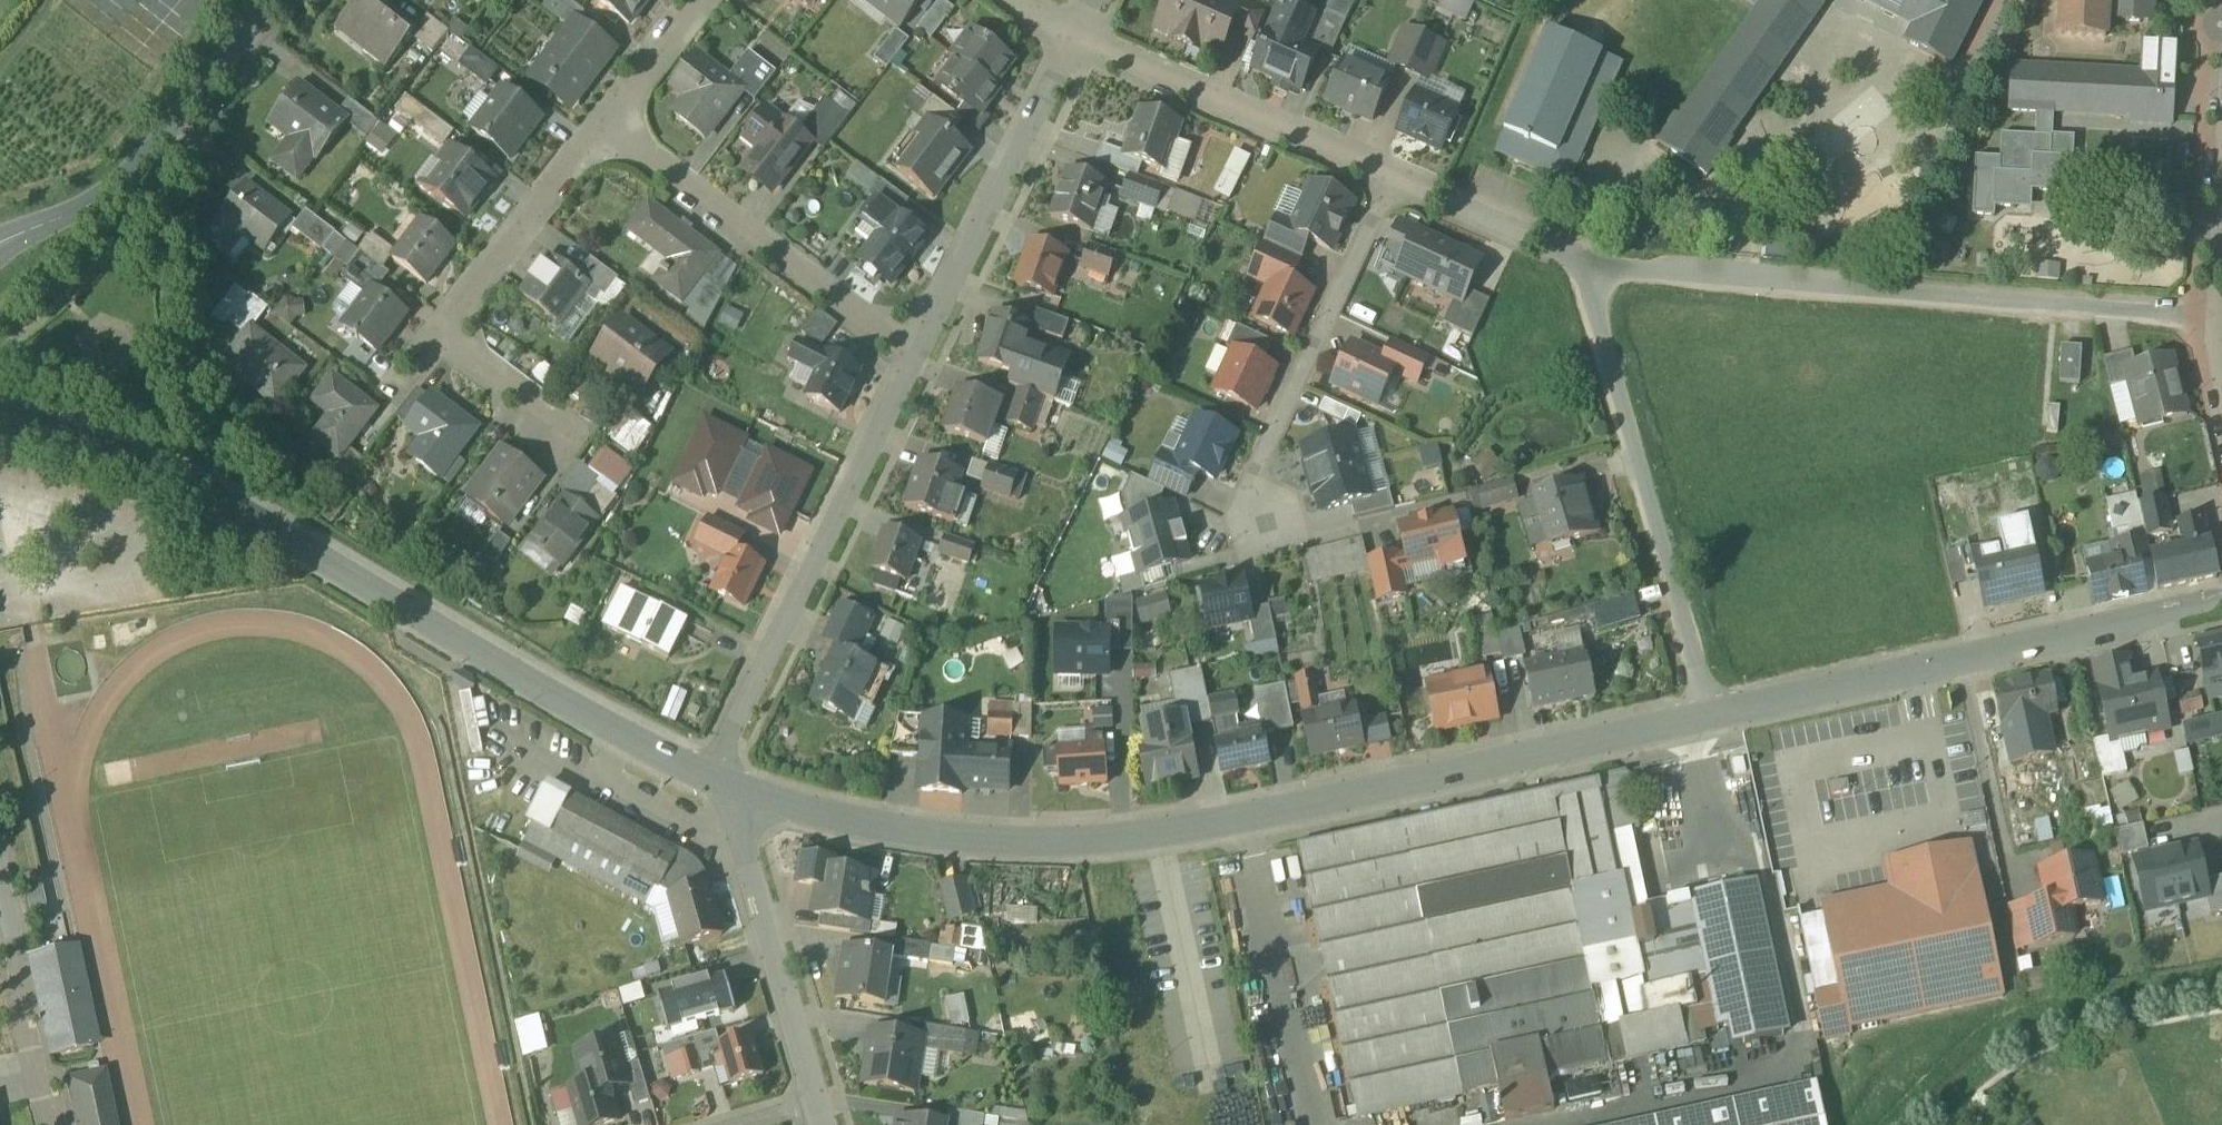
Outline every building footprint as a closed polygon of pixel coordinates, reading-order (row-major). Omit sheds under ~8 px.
[(424,33),(423,32),(382,0),(367,0),(341,33),(392,73),(418,41),(424,33)] [(618,53),(583,26),(591,15),(571,0),(556,0),(548,10),(576,32),(538,81),(576,109),(618,53)] [(655,0),(602,0),(615,10),(615,11),(635,27),(655,0)] [(907,30),(930,0),(868,0),(907,30)] [(1157,33),(1193,50),(1215,0),(1172,0),(1157,33)] [(1237,0),(1215,0),(1193,50),(1225,64),(1240,31),(1257,38),(1268,14),(1237,0)] [(1245,69),(1293,91),(1310,53),(1298,47),(1315,11),(1291,0),(1277,0),(1245,69)] [(1317,46),(1338,56),(1363,0),(1337,0),(1317,46)] [(1686,130),(1673,121),(1656,146),(1713,185),(1728,163),(1840,0),(1775,0),(1765,15),(1720,79),(1686,130)] [(1765,15),(1775,0),(1743,0),(1765,15)] [(1884,10),(1921,29),(1912,47),(1954,68),(1988,0),(1862,0),(1884,10)] [(2067,38),(2111,41),(2112,18),(2123,19),(2123,23),(2131,23),(2131,26),(2146,27),(2146,24),(2154,25),(2155,13),(2158,13),(2158,0),(2069,0),(2067,38)] [(923,32),(937,42),(960,12),(946,2),(923,32)] [(456,35),(434,19),(423,32),(424,33),(418,41),(439,57),(456,35)] [(880,61),(893,71),(915,43),(902,32),(880,61)] [(1415,74),(1430,42),(1411,34),(1397,66),(1415,74)] [(1001,91),(1018,67),(996,50),(997,48),(992,44),(991,46),(976,35),(958,58),(962,62),(1001,91)] [(1554,35),(1501,155),(1573,186),(1626,66),(1554,35)] [(1448,50),(1430,42),(1415,74),(1433,82),(1448,50)] [(2178,122),(2182,51),(2150,49),(2149,78),(2017,71),(2015,115),(2043,116),(2041,140),(2007,138),(2006,163),(1981,161),(1980,183),(1999,184),(1998,211),(2019,212),(2019,202),(2037,203),(2038,194),(2057,195),(2058,186),(2076,187),(2077,164),(2079,164),(2080,141),(2058,140),(2059,124),(2059,115),(2178,122)] [(493,89),(505,72),(477,51),(464,68),(493,89)] [(755,55),(733,83),(748,93),(747,93),(760,104),(782,76),(755,55)] [(680,118),(710,141),(747,93),(748,93),(733,83),(701,58),(678,88),(694,100),(680,118)] [(988,115),(1005,94),(1001,91),(962,62),(944,85),(959,97),(958,98),(963,102),(964,100),(972,106),(987,117),(988,115)] [(1349,65),(1332,104),(1379,124),(1395,85),(1349,65)] [(344,117),(305,87),(278,122),(305,142),(284,169),(303,183),(320,161),(323,164),(352,126),(354,124),(344,117)] [(508,91),(477,132),(517,162),(530,144),(529,143),(547,121),(508,91)] [(1448,154),(1465,115),(1420,96),(1404,135),(1448,154)] [(934,124),(935,123),(957,139),(969,123),(962,118),(939,100),(925,117),(934,124)] [(831,101),(804,134),(817,144),(829,153),(855,119),(831,101)] [(385,126),(355,102),(344,117),(354,124),(352,126),(373,142),(385,126)] [(986,136),(996,122),(988,115),(987,117),(972,106),(962,118),(986,136)] [(780,193),(817,144),(804,134),(789,122),(788,124),(771,112),(753,136),(769,148),(752,171),(780,193)] [(450,149),(460,135),(432,113),(421,128),(450,149)] [(1170,175),(1187,127),(1148,113),(1132,157),(1131,161),(1148,167),(1170,175)] [(939,201),(975,153),(957,139),(935,123),(934,124),(922,139),(929,144),(905,175),(939,201)] [(1108,148),(1102,164),(1144,179),(1148,167),(1131,161),(1132,157),(1108,148)] [(471,222),(501,182),(457,149),(426,189),(471,222)] [(1096,234),(1113,187),(1073,173),(1057,220),(1096,234)] [(1162,213),(1170,191),(1135,179),(1127,200),(1162,213)] [(882,204),(882,203),(904,219),(915,204),(887,183),(875,198),(882,204)] [(297,221),(252,187),(227,220),(229,222),(213,243),(231,257),(248,236),(272,254),(297,221)] [(1298,229),(1295,234),(1315,244),(1336,254),(1343,239),(1344,239),(1351,224),(1350,224),(1358,206),(1317,187),(1316,189),(1311,191),(1308,197),(1310,202),(1298,229)] [(896,289),(932,240),(904,219),(882,203),(882,204),(868,222),(886,236),(864,264),(896,289)] [(724,257),(654,205),(633,233),(675,265),(660,285),(688,306),(724,257)] [(312,214),(298,232),(328,255),(341,237),(312,214)] [(1283,221),(1271,247),(1306,263),(1315,244),(1295,234),(1298,229),(1283,221)] [(432,288),(462,248),(427,222),(402,256),(397,262),(398,262),(432,288)] [(402,256),(377,237),(364,254),(367,255),(390,273),(398,262),(397,262),(402,256)] [(1473,294),(1487,265),(1442,244),(1438,252),(1431,255),(1428,261),(1431,268),(1423,284),(1460,302),(1467,305),(1473,294)] [(1058,300),(1073,258),(1037,245),(1022,287),(1058,300)] [(1275,290),(1281,279),(1295,286),(1306,263),(1271,247),(1255,281),(1275,290)] [(1114,279),(1121,260),(1095,251),(1088,270),(1114,279)] [(383,294),(396,277),(367,255),(347,281),(372,300),(379,291),(383,294)] [(583,279),(556,258),(527,298),(566,327),(595,288),(583,279)] [(596,261),(583,279),(595,288),(611,300),(625,283),(596,261)] [(1296,340),(1317,296),(1295,286),(1281,279),(1275,290),(1260,322),(1296,340)] [(715,287),(694,316),(712,330),(729,298),(715,287)] [(383,356),(413,317),(383,294),(379,291),(372,300),(349,330),(383,356)] [(1495,304),(1473,294),(1467,305),(1460,302),(1448,327),(1478,341),(1495,304)] [(248,336),(270,308),(256,297),(234,325),(248,336)] [(828,350),(844,328),(824,313),(808,335),(828,350)] [(1036,330),(1000,318),(984,364),(1020,377),(1015,389),(1060,404),(1073,366),(1065,363),(1062,370),(1042,363),(1040,369),(1024,363),(1036,330)] [(1080,348),(1086,331),(1057,322),(1052,338),(1080,348)] [(647,394),(674,359),(628,323),(601,359),(647,394)] [(1239,355),(1239,353),(1268,367),(1278,346),(1242,329),(1232,351),(1239,355)] [(282,407),(308,373),(257,333),(231,368),(282,407)] [(845,416),(867,373),(833,356),(833,357),(805,343),(795,363),(805,368),(823,377),(815,392),(812,400),(845,416)] [(1398,343),(1389,362),(1402,368),(1398,376),(1422,387),(1434,360),(1398,343)] [(2079,384),(2081,349),(2061,348),(2059,383),(2079,384)] [(1353,356),(1338,387),(1350,393),(1349,395),(1365,403),(1366,401),(1378,407),(1385,391),(1390,394),(1398,376),(1402,368),(1389,362),(1366,351),(1364,355),(1356,358),(1353,356)] [(2129,385),(2140,429),(2186,417),(2171,357),(2136,366),(2132,352),(2103,360),(2111,390),(2129,385)] [(1261,414),(1281,373),(1268,367),(1239,353),(1239,355),(1220,395),(1261,414)] [(815,392),(823,377),(805,368),(797,383),(815,392)] [(318,441),(346,463),(384,413),(338,378),(321,400),(339,414),(318,441)] [(992,448),(1008,405),(964,390),(956,413),(958,414),(950,434),(992,448)] [(435,400),(424,391),(402,419),(414,429),(435,400)] [(1037,435),(1048,402),(1025,394),(1013,426),(1037,435)] [(445,482),(482,432),(437,398),(435,400),(414,429),(431,442),(417,460),(445,482)] [(753,443),(761,426),(728,411),(721,428),(753,443)] [(639,459),(657,433),(631,413),(612,439),(639,459)] [(1219,483),(1240,438),(1203,421),(1183,463),(1182,466),(1204,475),(1219,483)] [(1312,482),(1370,467),(1362,437),(1305,452),(1312,482)] [(633,468),(603,446),(587,467),(578,461),(561,484),(600,513),(633,468)] [(785,519),(810,468),(770,448),(745,499),(785,519)] [(511,530),(548,481),(509,452),(472,501),(511,530)] [(1168,456),(1156,483),(1192,500),(1204,475),(1182,466),(1183,463),(1168,456)] [(968,477),(927,462),(911,510),(960,526),(970,498),(962,495),(968,477)] [(1016,501),(1024,479),(979,464),(973,480),(989,486),(987,492),(1016,501)] [(1379,499),(1370,467),(1312,482),(1321,516),(1336,512),(1354,507),(1358,521),(1396,512),(1392,496),(1379,499)] [(1132,476),(1122,496),(1129,519),(1161,510),(1159,504),(1165,492),(1132,476)] [(1588,483),(1540,497),(1557,552),(1604,537),(1588,483)] [(1483,497),(1488,513),(1523,502),(1518,486),(1483,497)] [(603,523),(604,522),(586,509),(572,498),(535,547),(567,571),(603,523)] [(2165,499),(2139,504),(2146,539),(2172,534),(2165,499)] [(1178,528),(1173,510),(1168,507),(1161,510),(1129,519),(1123,520),(1139,575),(1139,577),(1141,576),(1188,563),(1183,546),(1187,544),(1182,527),(1178,528)] [(1405,530),(1415,568),(1467,556),(1457,517),(1445,520),(1444,515),(1416,521),(1418,527),(1405,530)] [(719,558),(733,530),(707,517),(693,545),(719,558)] [(2151,562),(2158,592),(2217,579),(2210,544),(2209,544),(2203,518),(2177,524),(2182,550),(2150,558),(2151,562)] [(911,585),(925,544),(891,532),(877,573),(911,585)] [(496,574),(517,545),(505,536),(483,564),(496,574)] [(2088,568),(2096,605),(2145,595),(2139,564),(2151,562),(2150,558),(2146,539),(2111,546),(2115,562),(2095,566),(2088,568)] [(974,566),(980,550),(951,540),(945,556),(974,566)] [(1306,558),(1313,588),(1375,574),(1367,542),(1306,558)] [(2042,594),(2030,542),(1975,555),(1974,548),(1944,555),(1952,587),(1980,581),(1986,607),(2042,594)] [(750,609),(769,569),(737,553),(718,593),(750,609)] [(1373,564),(1382,603),(1412,596),(1403,557),(1373,564)] [(1124,597),(1145,590),(1141,576),(1139,577),(1139,575),(1119,580),(1124,597)] [(1209,632),(1254,623),(1259,648),(1279,644),(1272,611),(1253,614),(1247,586),(1202,595),(1209,632)] [(674,661),(693,623),(628,591),(609,628),(674,661)] [(1165,598),(1138,605),(1143,623),(1169,615),(1165,598)] [(864,652),(878,623),(847,608),(832,638),(864,652)] [(1106,674),(1106,628),(1054,629),(1055,675),(1106,674)] [(1482,633),(1489,662),(1507,658),(1500,629),(1482,633)] [(2200,645),(2210,685),(2221,682),(2221,640),(2200,645)] [(895,675),(842,649),(834,666),(837,667),(820,704),(856,721),(864,704),(878,711),(895,675)] [(1530,667),(1540,713),(1601,700),(1591,653),(1530,667)] [(2097,674),(2114,746),(2177,731),(2166,687),(2138,694),(2131,665),(2097,674)] [(1222,669),(1225,680),(1235,678),(1233,667),(1222,669)] [(1218,726),(1207,671),(1175,678),(1183,721),(1190,720),(1192,731),(1218,726)] [(1432,687),(1442,733),(1503,721),(1493,674),(1432,687)] [(2056,685),(2003,697),(2022,782),(2049,776),(2038,730),(2065,724),(2056,685)] [(1212,692),(1214,702),(1239,698),(1238,687),(1212,692)] [(1260,694),(1267,728),(1268,737),(1299,731),(1290,687),(1260,694)] [(1214,702),(1218,722),(1242,718),(1244,717),(1240,698),(1239,698),(1214,702)] [(1038,709),(996,706),(994,738),(1037,741),(1038,709)] [(1309,720),(1317,760),(1368,749),(1359,709),(1309,720)] [(1218,722),(1222,744),(1246,739),(1242,718),(1218,722)] [(927,760),(930,721),(906,720),(897,758),(927,760)] [(1150,770),(1155,791),(1202,781),(1192,731),(1190,720),(1183,721),(1169,724),(1171,732),(1151,736),(1157,769),(1150,770)] [(972,724),(930,721),(927,760),(925,794),(968,796),(970,748),(972,724)] [(1222,744),(1229,778),(1275,769),(1268,737),(1267,728),(1253,731),(1254,737),(1246,739),(1222,744)] [(1092,750),(1109,749),(1109,738),(1091,739),(1092,750)] [(970,748),(968,796),(1016,799),(1019,748),(994,746),(994,750),(970,748)] [(1092,750),(1049,753),(1051,773),(1064,772),(1065,789),(1112,786),(1110,749),(1109,749),(1092,750)] [(1632,775),(1303,846),(1363,1121),(1504,1091),(1511,1123),(1560,1112),(1553,1080),(1710,1045),(1708,1034),(1790,1016),(1761,884),(1634,911),(1618,839),(1644,833),(1632,775)] [(544,821),(532,845),(653,908),(663,889),(681,854),(576,799),(561,829),(544,821)] [(2173,906),(2207,899),(2194,841),(2160,849),(2173,906)] [(1890,891),(1821,905),(1841,998),(1817,1003),(1825,1042),(1851,1037),(1849,1030),(2003,998),(1977,873),(1976,873),(1972,853),(1952,856),(1951,849),(1885,863),(1890,891)] [(2139,914),(2173,906),(2160,849),(2126,856),(2139,914)] [(681,854),(663,889),(667,892),(675,897),(712,887),(709,878),(704,871),(699,866),(692,860),(684,857),(685,855),(681,854)] [(824,888),(820,916),(827,917),(858,922),(867,923),(870,902),(876,903),(880,880),(841,874),(842,865),(808,860),(804,885),(824,888)] [(2104,864),(2044,875),(2050,907),(2014,913),(2022,956),(2086,944),(2082,919),(2113,913),(2104,864)] [(949,890),(958,924),(982,918),(974,884),(949,890)] [(712,887),(675,897),(689,949),(728,938),(713,886),(712,887)] [(858,922),(827,917),(825,930),(856,935),(858,922)] [(899,956),(898,960),(934,965),(936,948),(901,942),(899,956)] [(899,956),(852,949),(844,1001),(891,1008),(898,960),(899,956)] [(77,953),(32,963),(53,1057),(98,1047),(77,953)] [(657,994),(668,1031),(735,1012),(724,975),(657,994)] [(928,1041),(927,1052),(969,1059),(972,1035),(932,1028),(928,1041)] [(928,1041),(878,1033),(870,1086),(921,1094),(927,1052),(928,1041)] [(722,1048),(734,1089),(768,1079),(757,1038),(722,1048)] [(577,1054),(585,1086),(573,1088),(582,1124),(623,1124),(616,1096),(632,1092),(636,1111),(656,1106),(640,1040),(625,1044),(624,1043),(577,1054)] [(688,1081),(704,1076),(721,1071),(715,1052),(697,1055),(681,1060),(688,1081)] [(59,1079),(68,1124),(116,1124),(104,1070),(59,1079)] [(1672,1124),(1831,1124),(1824,1093),(1672,1124)]
